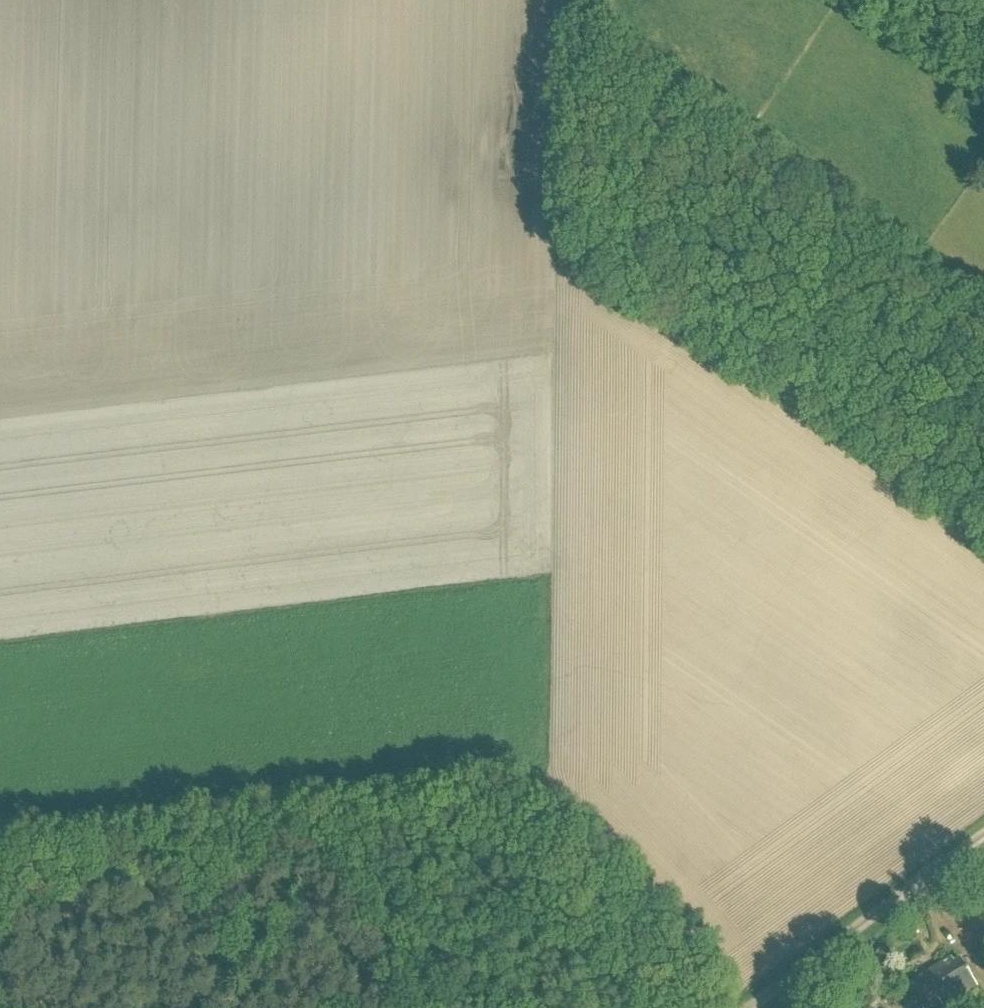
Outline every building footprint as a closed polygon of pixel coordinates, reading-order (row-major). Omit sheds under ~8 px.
[(953,960),(950,956),(905,983),(920,1007),(932,1007),(939,1004),(941,1007),(977,986),(959,956),(953,960)]
